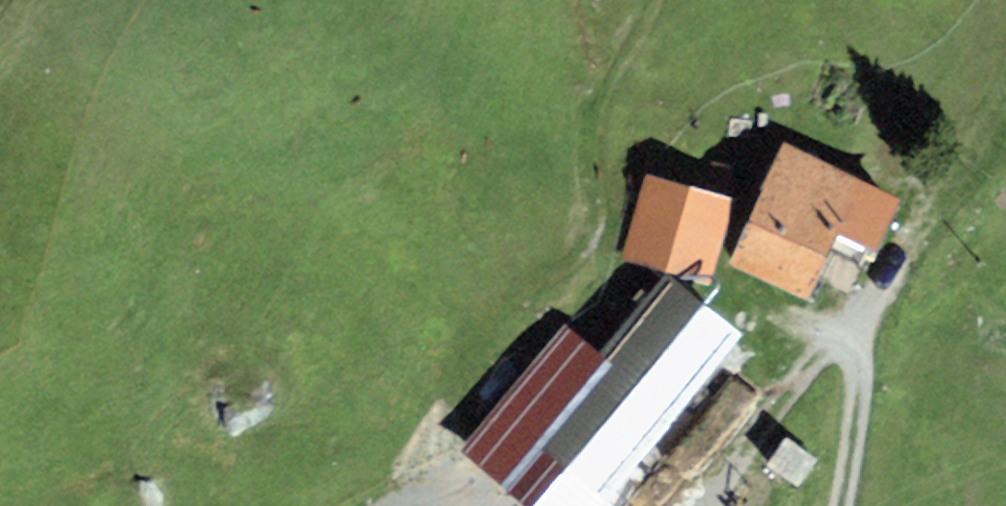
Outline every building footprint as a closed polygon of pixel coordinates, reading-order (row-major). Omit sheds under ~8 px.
[(913,202),(783,149),(732,272),(817,307),(847,234),(892,253),(913,202)] [(728,206),(643,183),(624,252),(709,275),(728,206)] [(561,327),(490,412),(558,469),(532,500),(539,505),(602,505),(745,334),(672,273),(600,359),(561,327)] [(832,469),(801,447),(781,475),(812,497),(832,469)] [(473,492),(465,505),(496,505),(473,492)]
